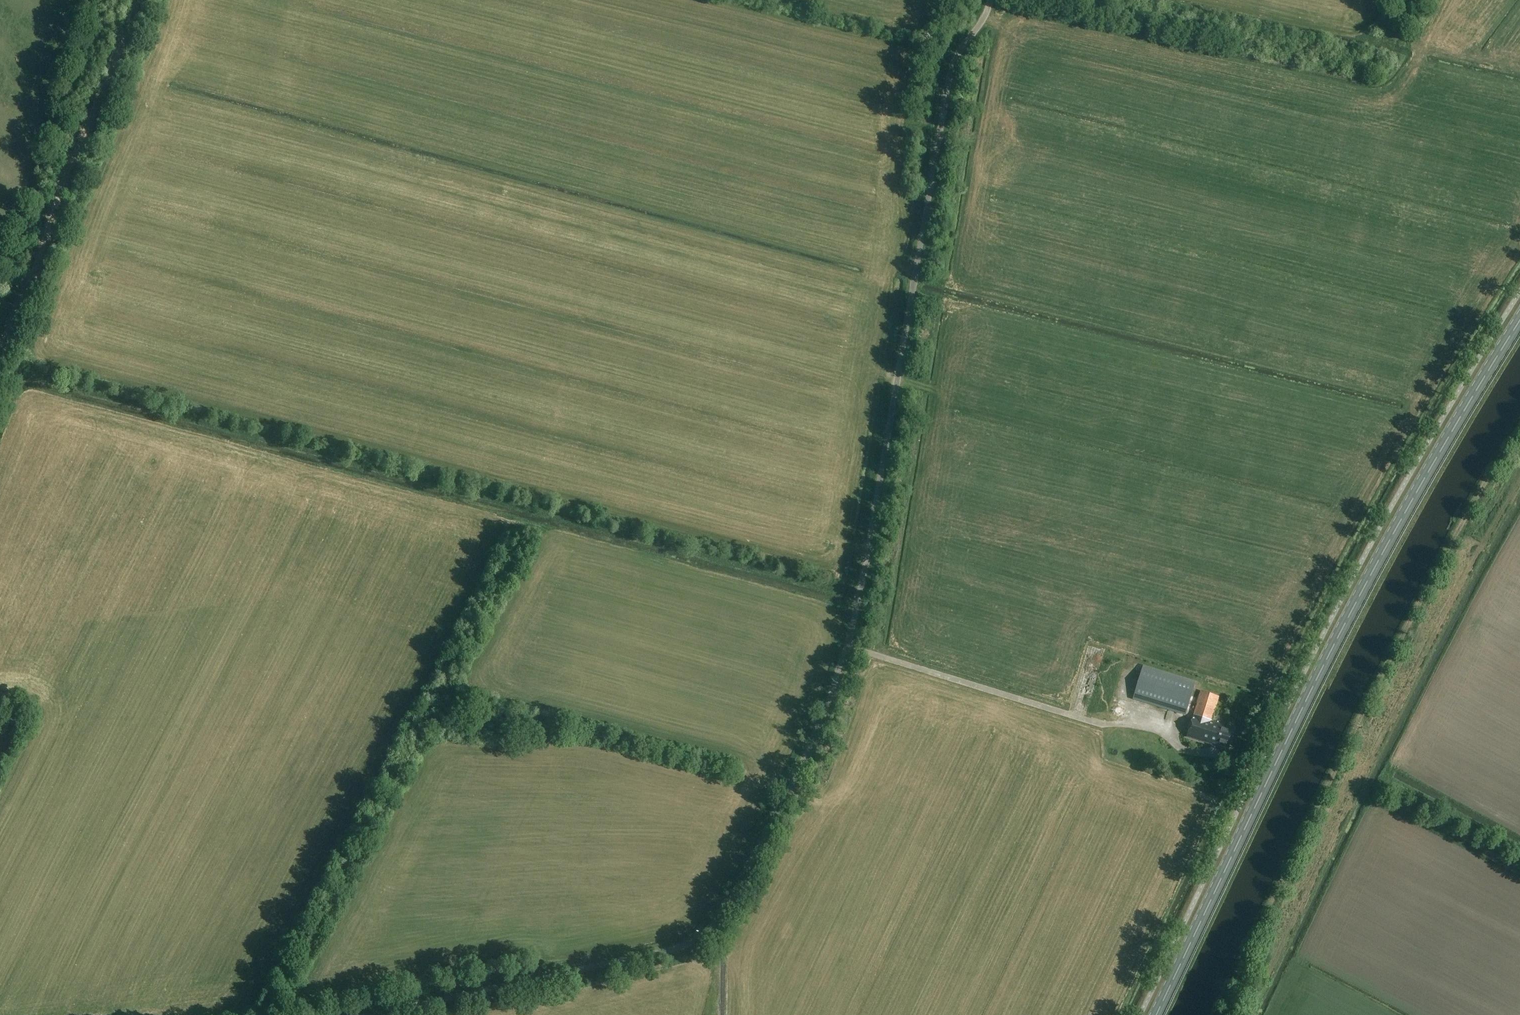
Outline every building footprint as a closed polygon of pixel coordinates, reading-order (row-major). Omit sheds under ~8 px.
[(1075,645),(1090,648),(1091,637),(1081,636),(1081,638),(1076,638),(1075,645)] [(1101,646),(1095,659),(1102,662),(1108,649),(1101,646)] [(1083,693),(1095,698),(1107,669),(1095,664),(1083,693)] [(1186,715),(1196,681),(1144,665),(1133,700),(1186,715)] [(1187,737),(1193,739),(1211,744),(1212,741),(1229,746),(1234,731),(1223,727),(1223,726),(1211,722),(1219,697),(1201,691),(1194,717),(1192,725),(1191,725),(1187,737)]
